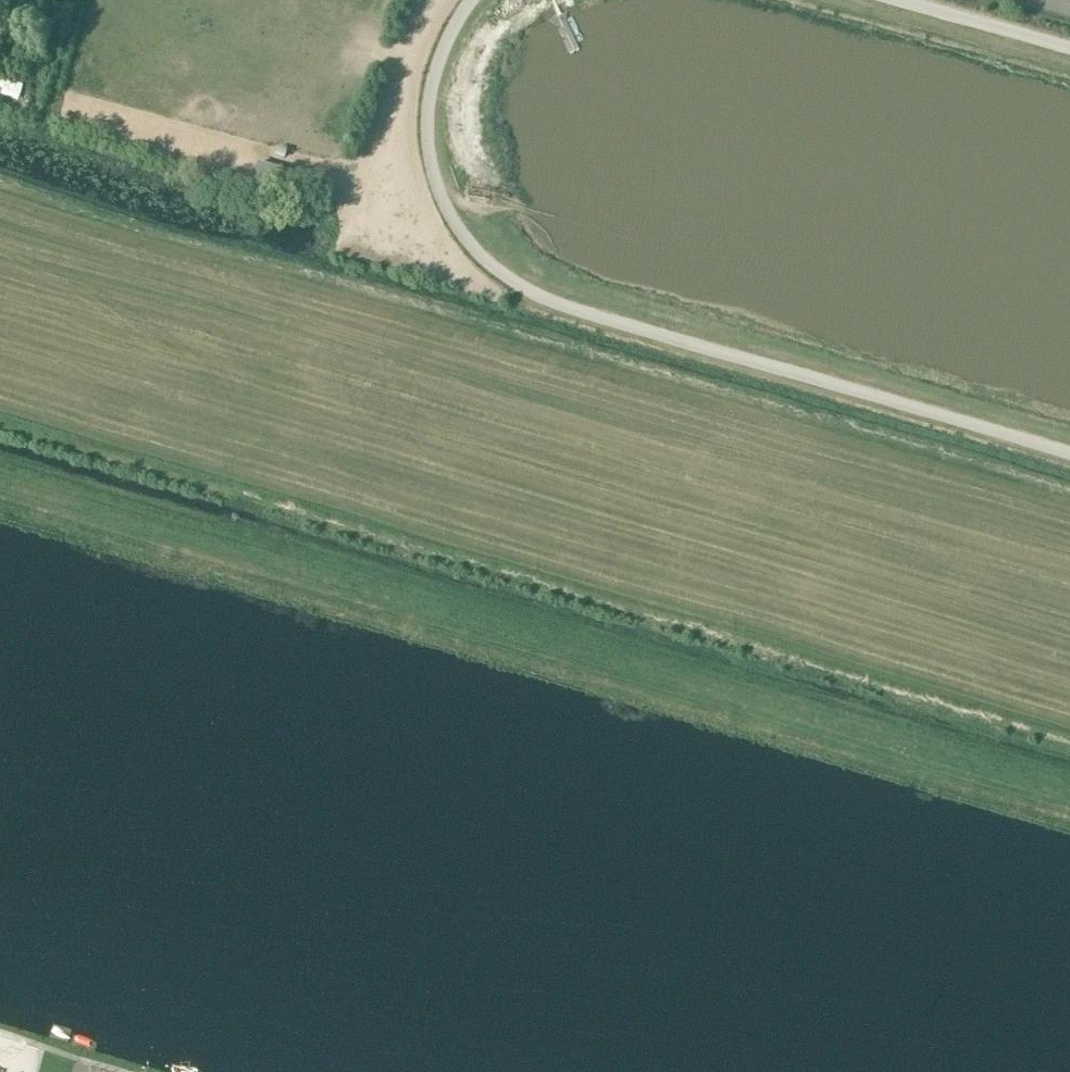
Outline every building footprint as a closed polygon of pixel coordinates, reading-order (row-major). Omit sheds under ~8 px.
[(209,158),(207,171),(228,173),(230,160),(209,158)]
